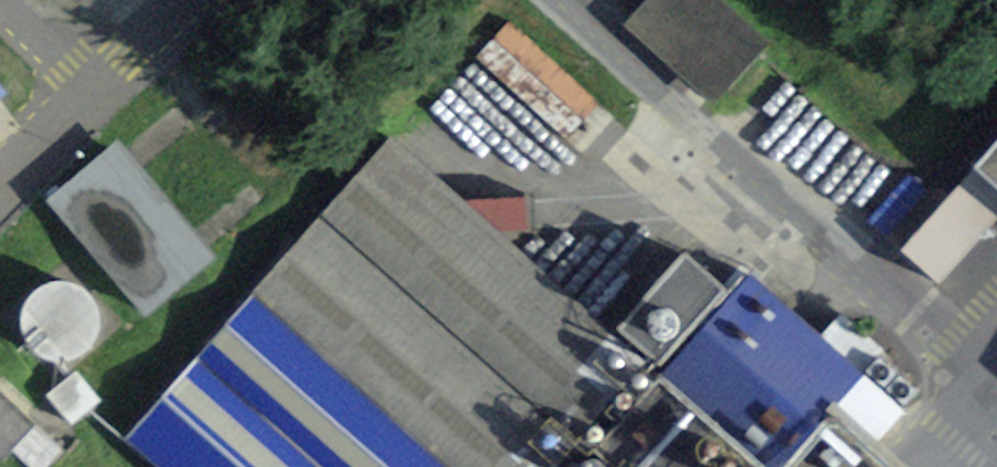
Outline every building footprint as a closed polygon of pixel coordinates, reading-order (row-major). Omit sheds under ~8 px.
[(719,0),(652,0),(628,27),(715,106),(770,46),(719,0)] [(570,138),(604,103),(520,21),(486,55),(570,138)] [(155,322),(228,262),(128,143),(56,204),(155,322)] [(121,448),(143,466),(564,466),(648,372),(389,145),(121,448)] [(976,168),(996,187),(996,145),(976,168)] [(617,300),(638,319),(689,265),(668,246),(617,300)] [(748,278),(655,384),(751,466),(794,466),(868,381),(748,278)] [(31,338),(88,368),(113,320),(56,290),(31,338)] [(9,466),(14,466),(49,441),(7,385),(0,390),(0,455),(9,466)]
